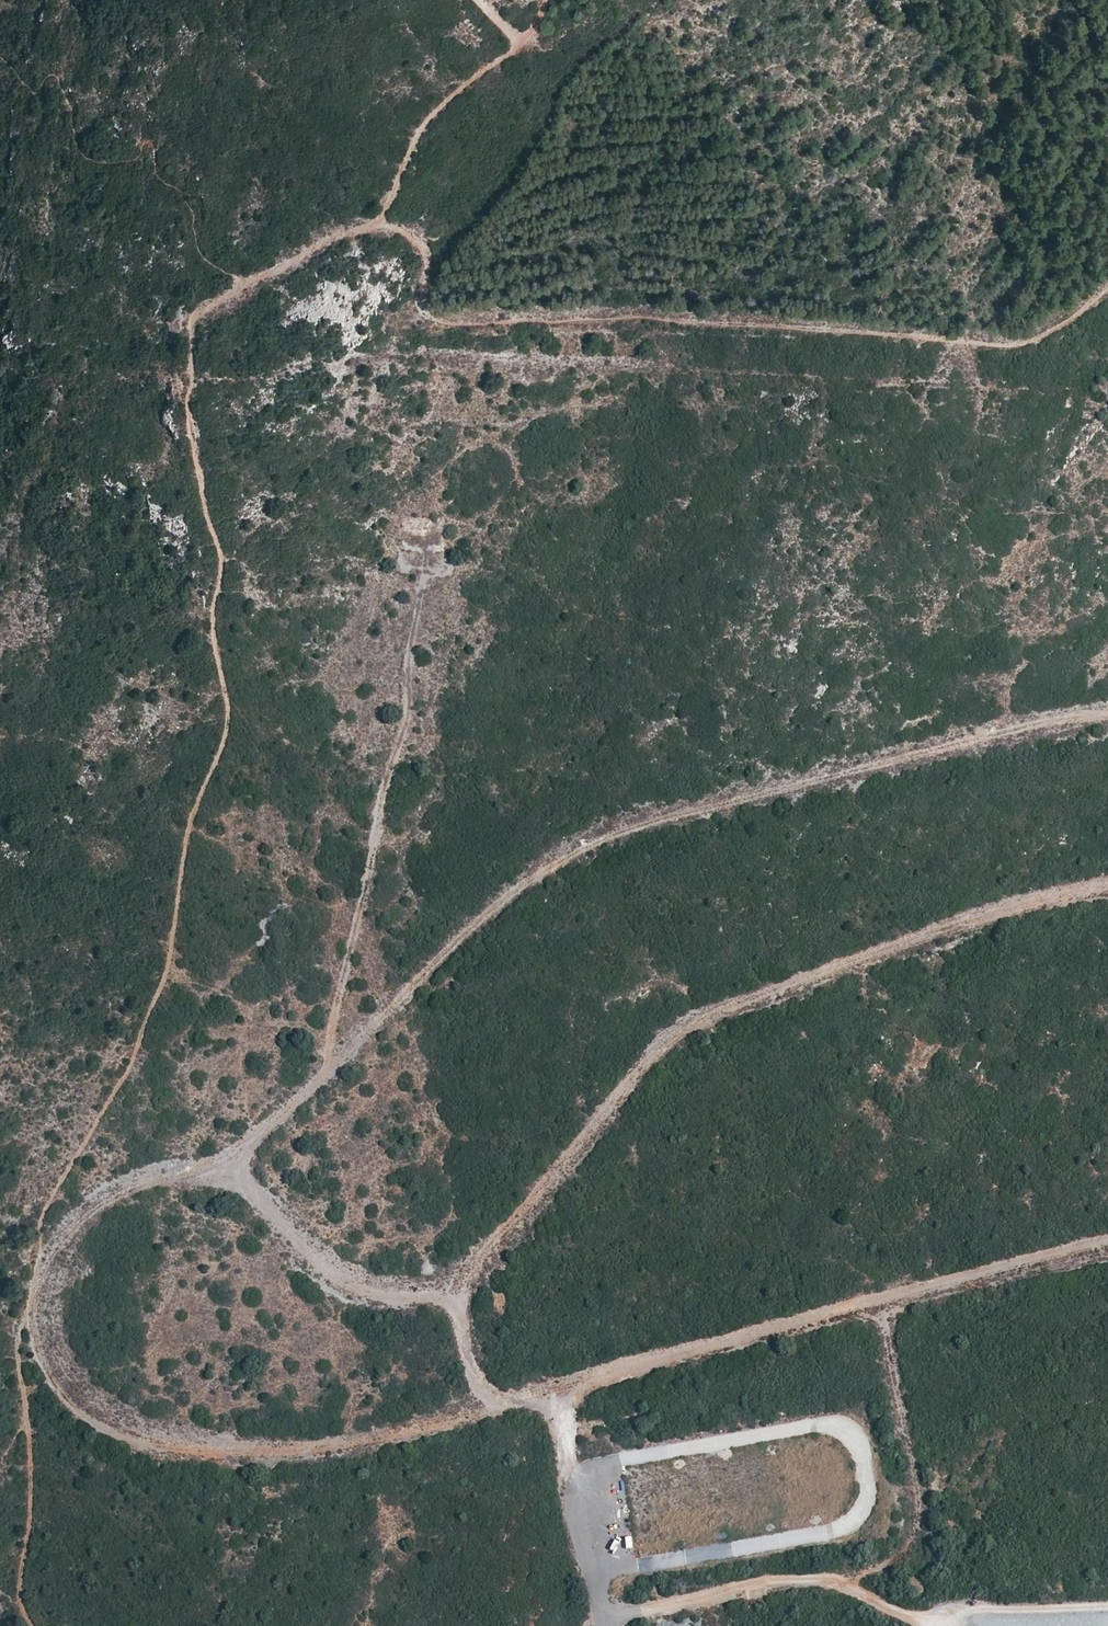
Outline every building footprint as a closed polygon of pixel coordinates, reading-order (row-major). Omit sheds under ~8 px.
[(763,1588),(749,1590),(750,1599),(764,1597),(763,1588)]
